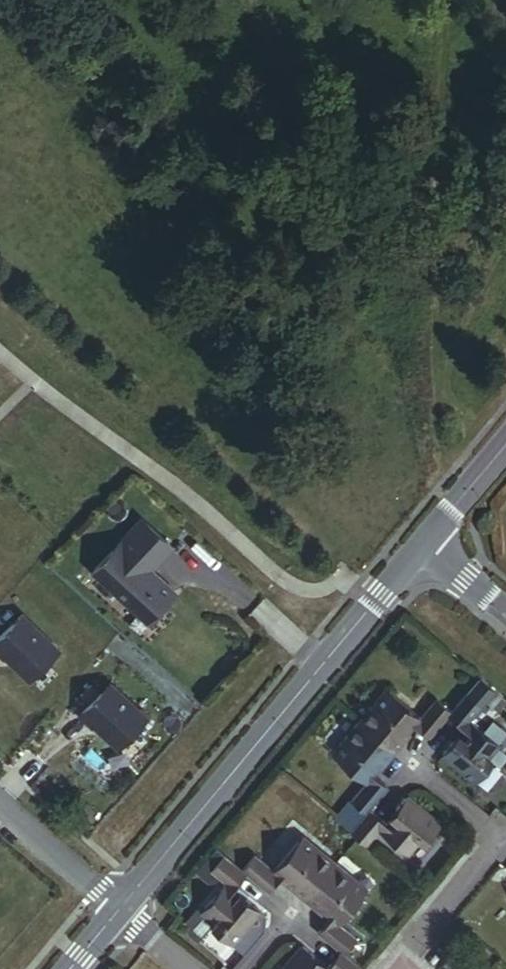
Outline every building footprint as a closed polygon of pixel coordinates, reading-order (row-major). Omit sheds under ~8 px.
[(146,624),(173,594),(149,571),(170,549),(139,521),(92,573),(146,624)] [(0,637),(0,658),(2,659),(3,658),(5,656),(13,665),(11,666),(27,682),(57,652),(20,616),(0,637)] [(3,658),(11,666),(13,665),(5,656),(3,658)] [(447,716),(465,730),(458,738),(462,741),(457,746),(451,741),(441,753),(441,755),(474,781),(490,762),(497,768),(505,758),(505,750),(468,720),(494,689),(479,676),(451,711),(447,716)] [(100,735),(115,750),(145,718),(107,684),(77,716),(90,728),(91,727),(92,725),(101,733),(100,735)] [(379,707),(390,694),(385,689),(374,702),(379,707)] [(429,738),(447,716),(451,711),(435,698),(419,717),(390,694),(379,707),(374,702),(358,722),(393,751),(403,739),(396,733),(401,728),(405,731),(412,724),(429,738)] [(372,762),(377,756),(384,762),(393,751),(358,722),(343,740),(347,744),(336,758),(365,783),(349,802),(364,815),(368,810),(387,788),(371,773),(376,766),(372,762)] [(91,727),(100,735),(101,733),(92,725),(91,727)] [(403,739),(408,734),(405,731),(401,728),(396,733),(403,739)] [(457,746),(462,741),(458,738),(456,736),(451,741),(457,746)] [(336,758),(347,744),(343,740),(331,755),(336,758)] [(378,768),(384,762),(377,756),(372,762),(376,766),(378,768)] [(420,845),(437,825),(405,797),(394,810),(401,815),(396,821),(392,818),(386,824),(368,810),(364,815),(348,833),(363,845),(375,830),(405,854),(416,841),(420,845)] [(396,821),(401,815),(394,810),(389,816),(392,818),(396,821)] [(314,849),(300,837),(296,842),(309,853),(314,849)] [(304,898),(334,866),(314,849),(309,853),(296,842),(272,870),(253,855),(240,871),(244,874),(267,892),(281,876),(289,882),(293,878),(299,883),(294,889),(304,898)] [(228,944),(257,910),(246,900),(240,906),(234,901),(237,897),(230,890),(244,874),(240,871),(221,855),(208,871),(224,884),(199,912),(212,924),(210,928),(228,944)] [(360,896),(347,884),(351,879),(334,866),(304,898),(317,908),(322,902),(328,907),(324,911),(331,918),(316,934),(339,953),(342,955),(355,940),(336,924),(360,896)] [(294,889),(299,883),(293,878),(289,882),(287,884),(294,889)] [(364,891),(351,879),(347,884),(360,896),(364,891)] [(240,906),(246,900),(239,895),(237,897),(234,901),(240,906)] [(324,911),(328,907),(322,902),(317,908),(323,913),(324,911)] [(317,963),(314,967),(309,962),(314,957),(301,946),(282,968),(324,968),(317,963)] [(342,955),(339,953),(326,968),(359,968),(342,955)] [(317,963),(319,961),(314,957),(309,962),(314,967),(317,963)]
